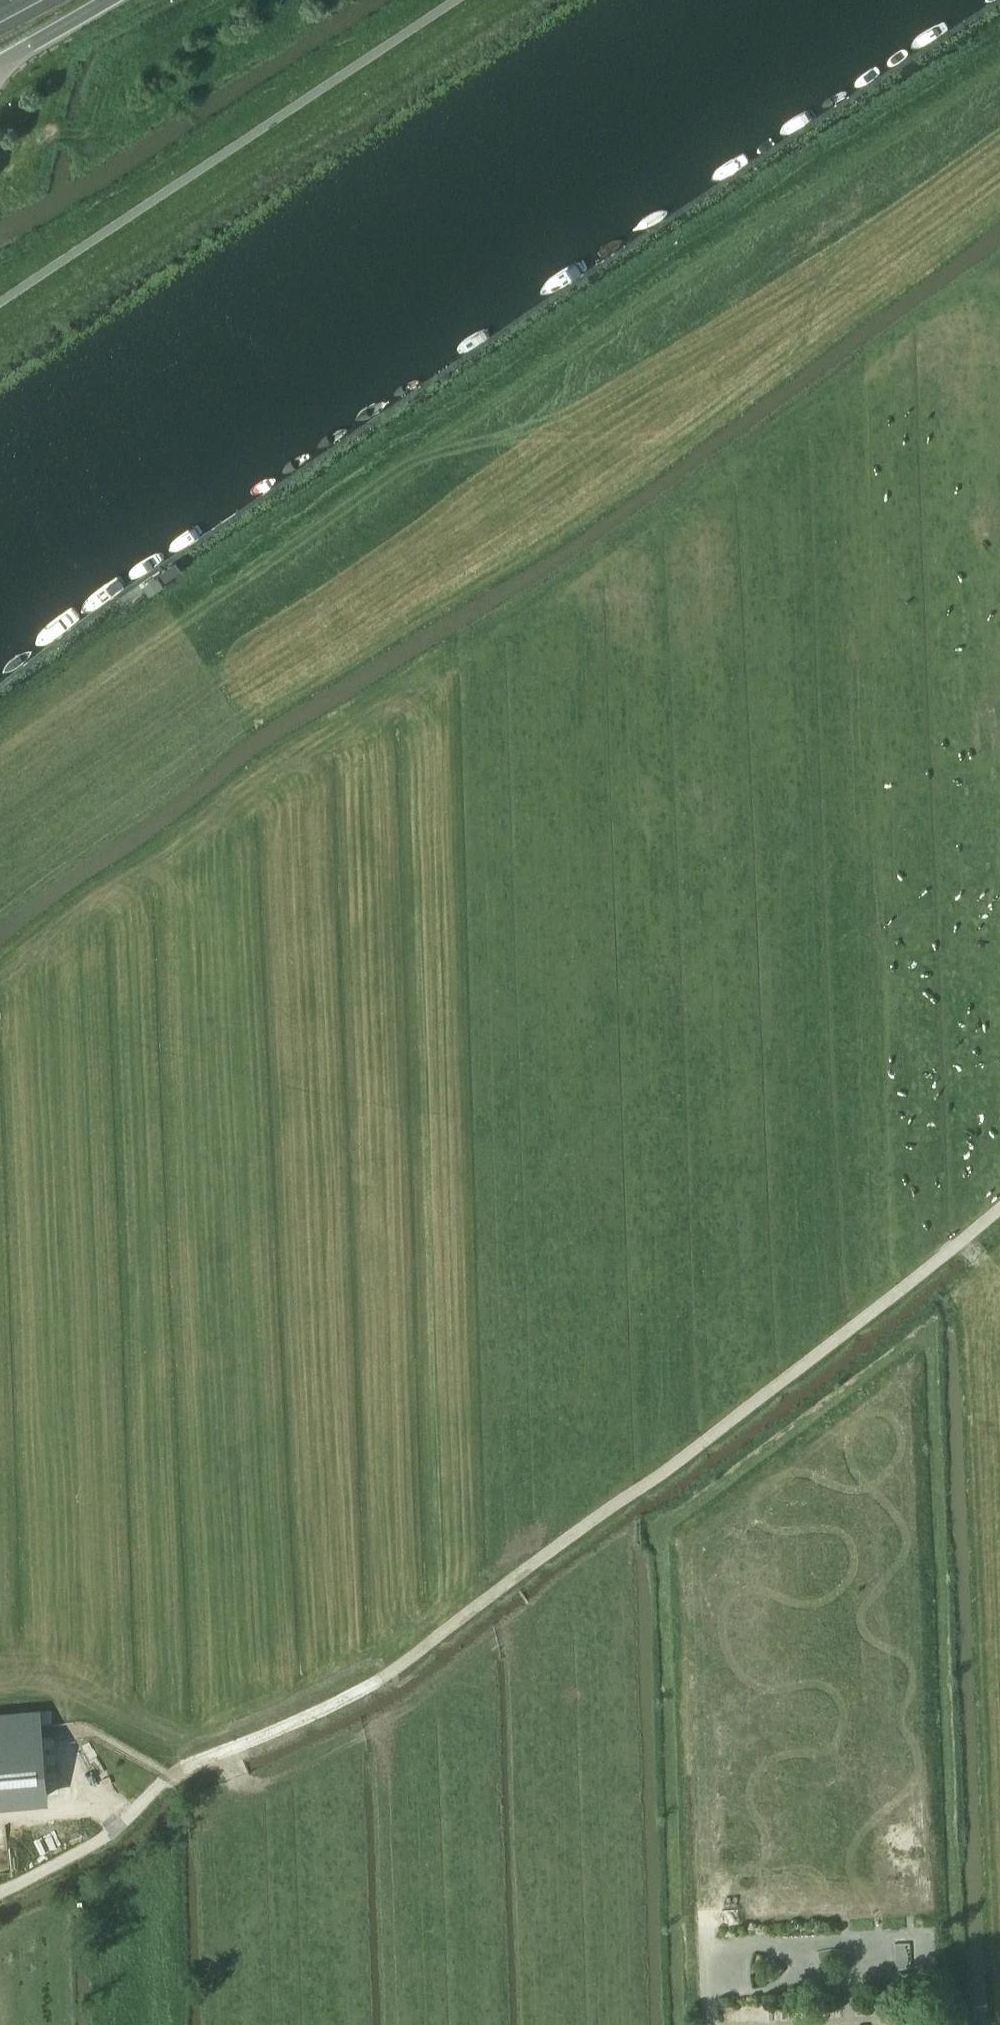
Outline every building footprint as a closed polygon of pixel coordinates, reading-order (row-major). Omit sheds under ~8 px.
[(0,1716),(0,1800),(48,1796),(40,1712),(0,1716)]
